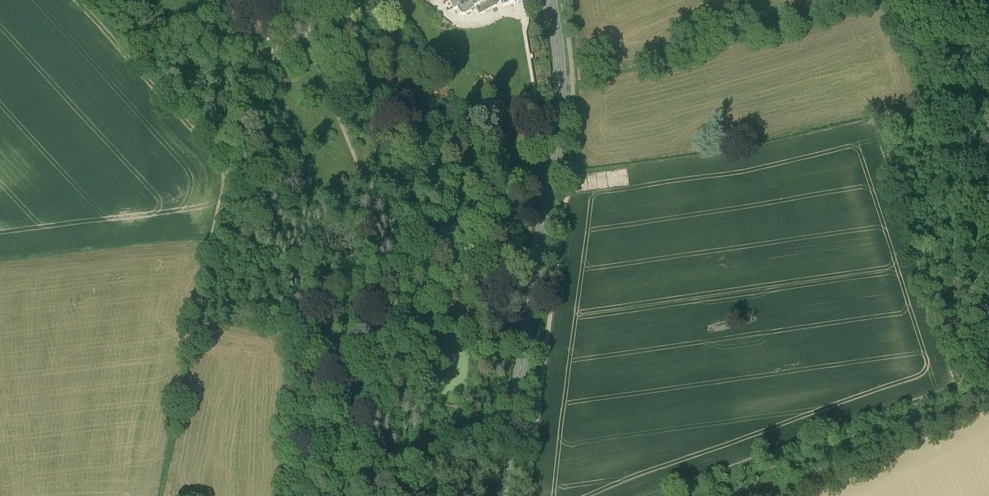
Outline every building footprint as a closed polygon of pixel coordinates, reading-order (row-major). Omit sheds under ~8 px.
[(457,7),(458,1),(461,0),(450,0),(453,8),(457,7)] [(458,1),(457,7),(461,14),(464,14),(476,7),(480,14),(496,6),(493,0),(461,0),(458,1)] [(275,90),(267,99),(274,106),(281,99),(277,95),(279,94),(275,90)]
